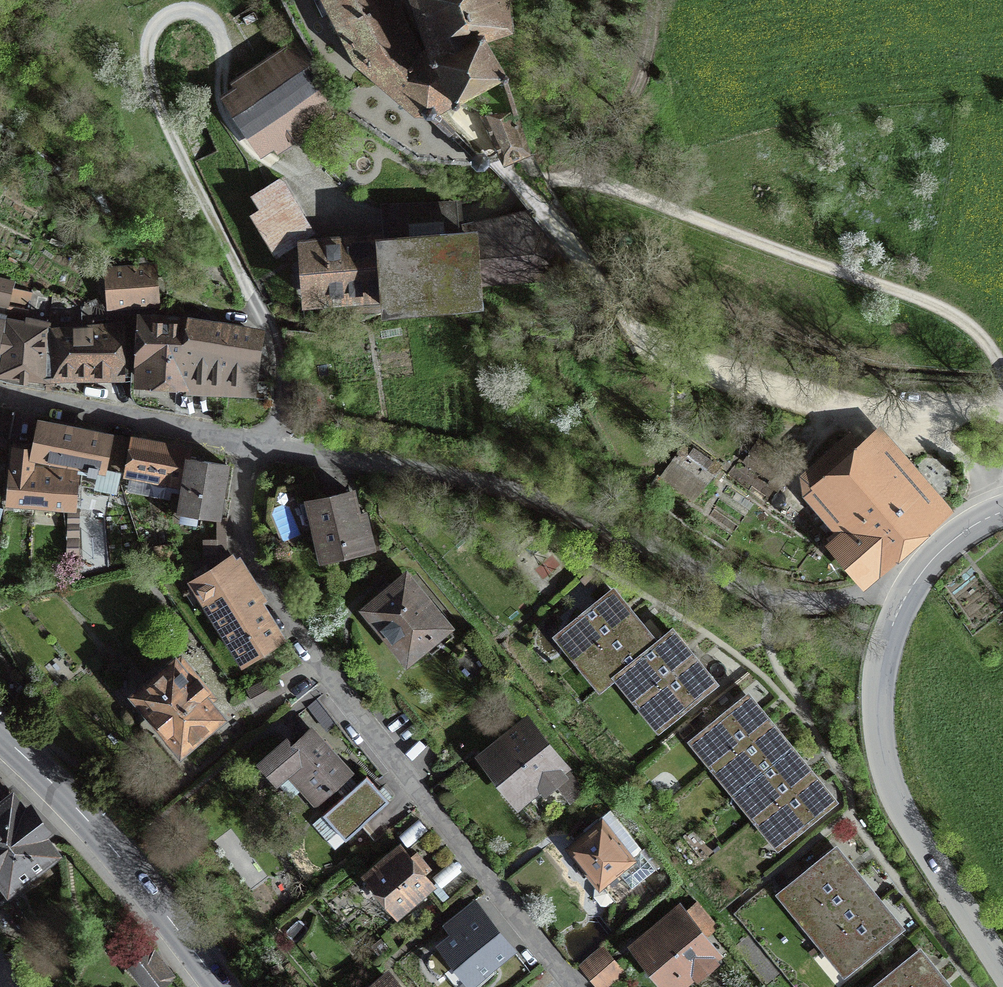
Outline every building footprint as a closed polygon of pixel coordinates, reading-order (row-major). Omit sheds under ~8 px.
[(337,25),(361,61),(411,104),(429,115),(435,113),(444,107),(454,101),(431,56),(429,50),(411,62),(398,43),(406,38),(386,0),(325,0),(337,25)] [(511,0),(414,0),(429,50),(431,56),(454,101),(505,74),(486,39),(514,31),(511,0)] [(339,104),(300,37),(235,80),(245,94),(232,103),(259,143),(271,135),(281,150),(337,112),(334,109),(339,104)] [(518,112),(481,112),(502,157),(527,148),(518,112)] [(315,234),(282,180),(254,196),(263,211),(252,217),(276,257),(301,242),(309,238),(315,234)] [(534,214),(474,227),(472,235),(475,280),(573,272),(534,214)] [(309,238),(301,242),(303,306),(387,305),(383,236),(384,234),(309,238)] [(472,235),(383,236),(387,305),(387,314),(460,310),(459,303),(477,300),(475,280),(472,235)] [(157,264),(105,267),(107,310),(160,306),(157,264)] [(7,306),(14,280),(0,277),(0,339),(5,318),(7,306)] [(51,322),(28,316),(26,323),(5,318),(0,339),(0,376),(52,388),(48,328),(51,322)] [(217,418),(227,422),(229,390),(205,387),(211,325),(144,321),(141,404),(217,418)] [(129,373),(124,323),(48,328),(52,388),(89,390),(93,372),(129,373)] [(256,335),(211,325),(205,387),(229,390),(227,422),(245,426),(256,335)] [(0,410),(0,443),(14,444),(18,412),(0,410)] [(116,432),(38,417),(32,447),(30,457),(80,468),(108,473),(116,432)] [(947,503),(873,421),(795,491),(831,531),(818,542),(857,584),(947,503)] [(718,464),(681,440),(656,478),(693,502),(718,464)] [(175,450),(135,443),(130,477),(177,485),(182,457),(174,456),(175,450)] [(30,457),(32,447),(9,446),(6,506),(78,509),(80,468),(30,457)] [(229,466),(182,457),(177,485),(184,486),(180,510),(219,517),(229,466)] [(359,490),(306,499),(319,565),(378,554),(371,513),(363,514),(359,490)] [(80,553),(80,538),(82,517),(69,516),(68,537),(67,553),(80,553)] [(291,642),(240,555),(191,583),(242,670),(291,642)] [(457,630),(409,571),(359,611),(407,670),(457,630)] [(565,625),(588,653),(634,615),(611,587),(565,625)] [(656,642),(634,615),(588,653),(610,679),(626,666),(656,642)] [(626,666),(649,693),(692,658),(670,631),(656,642),(626,666)] [(228,721),(176,658),(131,694),(183,758),(228,721)] [(714,684),(692,658),(649,693),(670,719),(714,684)] [(277,675),(249,688),(256,703),(284,690),(277,675)] [(700,731),(723,759),(770,721),(747,693),(700,731)] [(566,771),(522,715),(469,757),(513,812),(566,771)] [(791,747),(770,721),(723,759),(745,785),(791,747)] [(355,774),(314,728),(295,745),(289,738),(259,765),(281,789),(293,779),(318,807),(355,774)] [(813,773),(791,747),(745,785),(766,811),(813,773)] [(835,800),(813,773),(766,811),(788,839),(835,800)] [(388,801),(368,779),(328,814),(348,837),(388,801)] [(543,791),(557,809),(570,798),(557,781),(543,791)] [(17,794),(0,807),(0,891),(6,899),(64,857),(17,794)] [(631,863),(599,821),(562,849),(593,891),(631,863)] [(437,889),(402,845),(362,876),(397,921),(437,889)] [(788,885),(810,912),(859,872),(837,845),(788,885)] [(881,898),(859,872),(810,912),(832,938),(881,898)] [(902,923),(881,898),(832,938),(853,963),(902,923)] [(717,926),(697,903),(685,913),(705,936),(717,926)] [(674,905),(623,946),(656,986),(679,986),(716,957),(674,905)] [(509,952),(479,914),(441,945),(471,982),(509,952)] [(605,948),(579,965),(593,986),(600,986),(622,973),(605,948)] [(940,976),(915,948),(870,986),(927,986),(940,976)] [(155,949),(134,965),(151,986),(167,986),(178,978),(155,949)] [(391,969),(369,986),(405,986),(391,969)] [(940,976),(927,986),(950,986),(940,976)]
